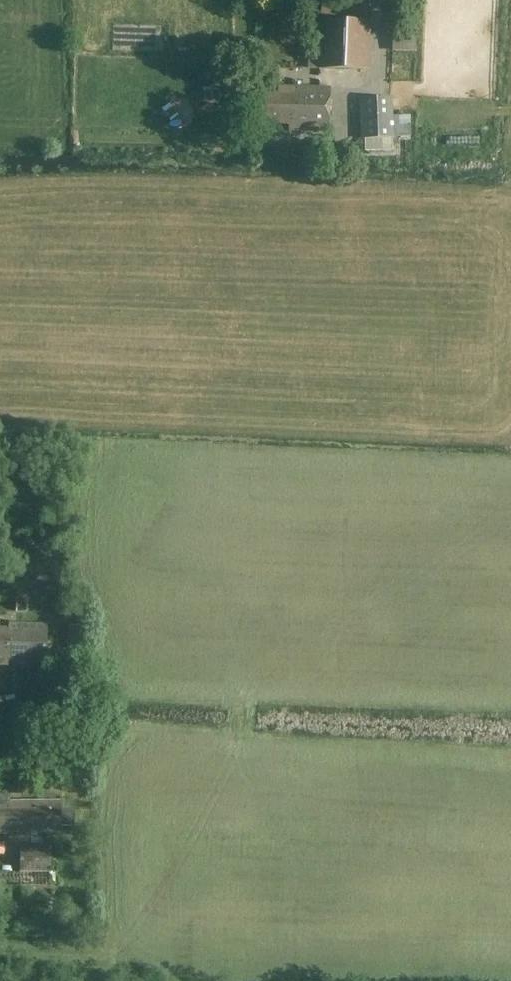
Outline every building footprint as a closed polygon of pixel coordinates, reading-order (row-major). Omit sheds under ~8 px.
[(369,71),(371,3),(320,2),(318,69),(369,71)] [(328,132),(330,89),(293,87),(293,89),(279,89),(279,93),(261,92),(261,99),(257,99),(256,117),(260,117),(260,124),(290,125),(289,131),(328,132)] [(360,139),(394,139),(393,98),(359,99),(360,139)] [(45,625),(9,624),(9,628),(0,628),(0,665),(7,665),(7,661),(44,662),(45,625)] [(61,812),(61,800),(9,801),(9,795),(0,796),(0,834),(61,833),(61,829),(74,829),(74,812),(61,812)] [(20,886),(50,887),(50,846),(20,846),(20,886)]
